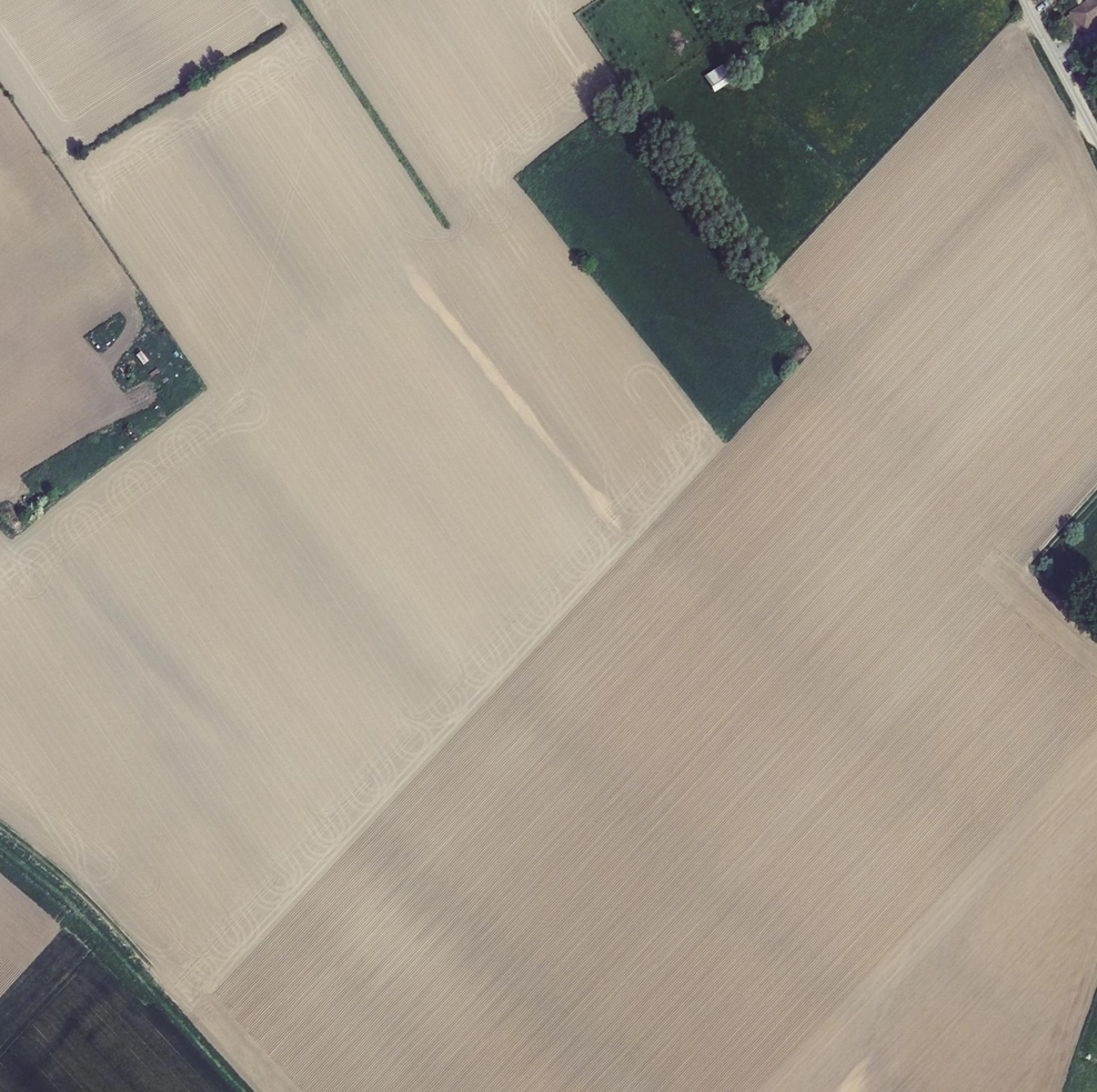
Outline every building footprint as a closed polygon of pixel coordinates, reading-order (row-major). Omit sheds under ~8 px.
[(1069,30),(1070,31),(1082,47),(1082,48),(1096,38),(1096,10),(1069,30)] [(1070,31),(1063,36),(1075,52),(1082,47),(1070,31)] [(716,69),(704,77),(713,92),(726,84),(716,69)]
